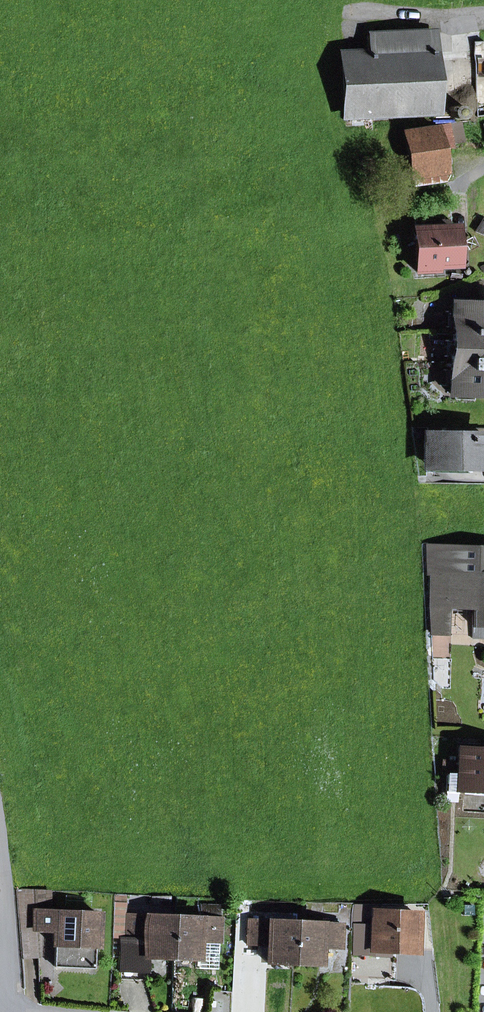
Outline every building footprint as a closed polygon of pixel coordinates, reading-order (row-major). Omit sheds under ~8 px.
[(342,55),(345,115),(434,111),(431,33),(367,36),(368,54),(342,55)] [(451,108),(450,114),(454,119),(459,120),(464,117),(465,111),(462,106),(456,105),(451,108)] [(448,124),(451,143),(462,141),(459,122),(448,124)] [(438,145),(451,143),(448,124),(435,126),(438,145)] [(404,131),(414,186),(444,181),(438,145),(435,126),(404,131)] [(483,233),(483,219),(460,218),(460,232),(483,233)] [(433,271),(433,264),(452,263),(450,229),(415,231),(417,271),(433,271)] [(483,247),(483,233),(460,232),(459,247),(483,247)] [(483,262),(483,247),(459,247),(458,261),(483,262)] [(483,276),(483,262),(458,261),(458,275),(483,276)] [(453,304),(452,334),(483,335),(483,305),(453,304)] [(451,363),(483,364),(483,335),(452,334),(451,363)] [(483,395),(483,364),(451,363),(450,394),(483,395)] [(483,465),(483,436),(427,436),(427,464),(483,465)] [(427,544),(426,574),(429,574),(427,604),(447,605),(473,606),(472,638),(483,638),(483,546),(427,544)] [(431,632),(445,633),(447,605),(427,604),(431,632)] [(446,791),(483,793),(483,749),(459,747),(458,775),(447,775),(446,791)] [(17,890),(22,958),(24,958),(38,957),(35,930),(36,910),(49,911),(50,891),(17,890)] [(94,969),(96,913),(49,911),(36,910),(35,930),(56,931),(54,967),(94,969)] [(146,953),(146,958),(172,959),(173,920),(149,919),(149,915),(128,914),(127,939),(123,939),(122,945),(138,946),(146,953)] [(373,934),(373,948),(387,949),(410,950),(411,932),(417,932),(418,916),(374,914),(374,925),(352,924),(352,933),(373,934)] [(198,918),(198,922),(173,920),(172,959),(197,960),(197,954),(217,955),(219,919),(198,918)] [(268,956),(267,963),(293,964),(295,926),(270,925),(271,921),(249,920),(248,945),(258,945),(268,946),(268,956)] [(320,923),(319,927),(295,926),(293,964),(319,966),(319,948),(340,949),(341,924),(320,923)] [(352,933),(351,955),(387,956),(387,949),(373,948),(373,934),(352,933)] [(121,970),(145,971),(146,958),(146,953),(138,946),(122,945),(121,970)] [(258,955),(268,956),(268,946),(258,945),(258,955)] [(197,968),(217,969),(217,955),(197,954),(197,960),(197,968)]
